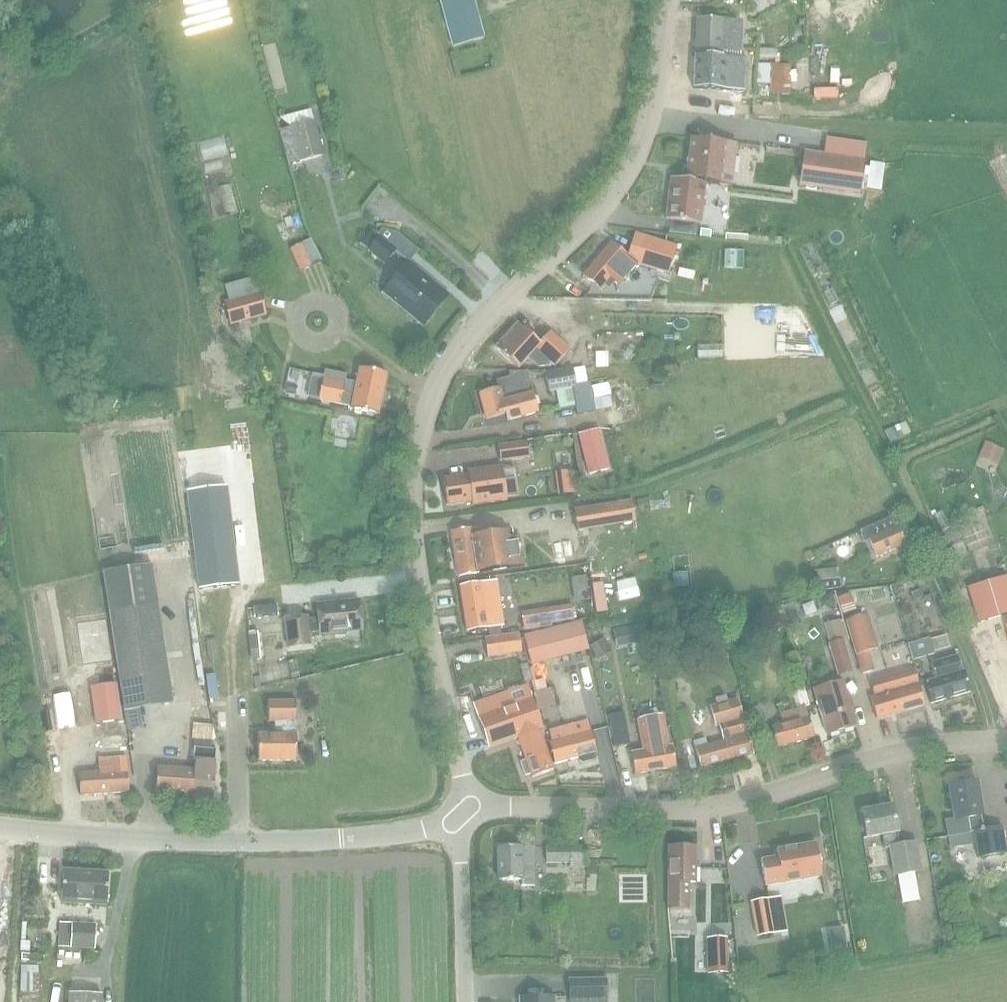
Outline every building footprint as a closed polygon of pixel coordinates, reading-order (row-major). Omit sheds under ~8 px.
[(453,45),(484,36),(474,0),(442,0),(453,45)] [(694,86),(745,88),(746,56),(722,55),(723,18),(697,18),(694,86)] [(757,83),(770,84),(770,93),(791,94),(791,64),(758,63),(757,83)] [(292,125),(301,160),(324,154),(315,120),(292,125)] [(664,218),(700,223),(705,182),(730,185),(732,172),(726,172),(729,156),(734,156),(736,142),(734,141),(691,136),(686,179),(669,176),(664,218)] [(803,151),(798,185),(860,194),(865,161),(803,151)] [(381,228),(377,234),(381,237),(380,239),(395,251),(407,261),(409,259),(410,260),(418,250),(398,233),(381,228)] [(700,228),(699,236),(709,238),(710,229),(700,228)] [(373,231),(363,244),(369,248),(367,250),(384,264),(395,251),(380,239),(381,237),(377,234),(373,231)] [(634,233),(628,255),(630,256),(634,260),(638,263),(637,264),(637,265),(668,274),(677,246),(634,233)] [(613,242),(584,275),(600,289),(604,284),(609,288),(616,280),(620,284),(637,265),(637,264),(638,263),(634,260),(630,256),(628,255),(625,252),(613,242)] [(382,292),(419,323),(447,290),(410,260),(409,259),(382,292)] [(674,268),(673,275),(677,276),(688,279),(690,271),(674,268)] [(677,276),(674,290),(698,296),(701,282),(688,279),(677,276)] [(226,303),(233,326),(268,316),(261,293),(226,303)] [(518,322),(497,346),(519,365),(528,356),(538,365),(545,364),(550,359),(555,364),(570,348),(550,330),(540,341),(518,322)] [(580,341),(573,347),(585,363),(593,357),(580,341)] [(352,407),(351,410),(379,415),(387,374),(360,368),(356,386),(324,380),(320,400),(352,407)] [(572,368),(545,373),(549,392),(556,391),(559,409),(576,407),(577,414),(601,410),(599,398),(611,395),(609,384),(591,387),(590,382),(587,383),(575,385),(572,368)] [(482,392),(488,417),(507,412),(509,419),(538,411),(528,372),(509,372),(510,377),(497,380),(499,388),(482,392)] [(905,422),(884,431),(888,442),(909,433),(905,422)] [(578,434),(589,475),(610,470),(599,428),(578,434)] [(501,462),(531,458),(528,442),(499,446),(501,462)] [(986,442),(981,453),(998,461),(1003,449),(986,442)] [(473,506),(508,501),(503,467),(468,472),(469,476),(444,479),(448,506),(473,502),(473,506)] [(573,471),(556,473),(559,496),(576,494),(573,471)] [(226,486),(187,491),(199,590),(238,585),(226,486)] [(573,510),(576,531),(636,522),(633,501),(573,510)] [(859,532),(861,536),(867,533),(877,556),(905,544),(893,517),(859,532)] [(451,532),(459,576),(479,573),(524,566),(523,556),(519,556),(517,542),(520,542),(519,536),(506,538),(505,530),(483,534),(481,527),(451,532)] [(152,564),(103,572),(109,611),(110,611),(124,693),(127,710),(125,710),(128,730),(143,728),(140,708),(174,702),(173,693),(158,603),(152,564)] [(816,570),(817,580),(820,580),(822,590),(841,588),(839,568),(816,570)] [(687,571),(674,572),(675,585),(688,584),(687,571)] [(1006,575),(967,588),(978,622),(1006,613),(1006,579),(1006,575)] [(496,581),(461,587),(468,631),(503,625),(496,581)] [(837,596),(843,614),(856,610),(854,602),(865,600),(864,596),(870,594),(871,598),(877,596),(875,586),(837,596)] [(920,589),(910,593),(913,600),(923,596),(920,589)] [(831,593),(820,596),(822,603),(828,607),(835,605),(831,593)] [(311,646),(310,635),(321,634),(322,636),(363,631),(360,602),(319,606),(320,619),(309,620),(309,618),(287,620),(290,648),(311,646)] [(253,606),(254,618),(278,615),(277,604),(253,606)] [(570,604),(548,608),(551,623),(573,620),(570,604)] [(879,648),(868,613),(845,620),(861,673),(874,669),(869,651),(879,648)] [(589,650),(581,620),(539,630),(546,660),(589,650)] [(257,631),(248,632),(251,660),(260,659),(257,631)] [(485,638),(488,657),(521,652),(518,633),(485,638)] [(603,637),(590,645),(597,658),(611,650),(603,637)] [(908,644),(913,659),(934,654),(929,637),(908,644)] [(830,643),(839,673),(853,669),(843,639),(830,643)] [(925,680),(930,701),(970,691),(964,670),(961,670),(958,656),(932,662),(936,678),(925,680)] [(871,698),(877,718),(925,705),(914,669),(871,681),(875,696),(871,698)] [(545,679),(534,682),(537,692),(547,689),(545,679)] [(814,688),(827,733),(856,724),(843,680),(814,688)] [(91,686),(93,702),(96,723),(121,720),(119,699),(116,683),(91,686)] [(783,723),(771,727),(777,747),(814,736),(805,706),(809,705),(804,688),(795,690),(792,695),(796,708),(780,713),(783,723)] [(506,693),(474,704),(488,746),(518,736),(526,759),(520,761),(525,775),(531,773),(532,776),(553,769),(539,729),(542,729),(531,698),(510,705),(506,693)] [(700,740),(694,742),(701,769),(753,754),(739,702),(738,698),(710,706),(711,711),(715,726),(720,725),(724,740),(707,745),(705,738),(700,740)] [(275,734),(259,734),(259,760),(297,761),(298,734),(295,734),(295,720),(295,701),(268,701),(268,721),(272,721),(275,721),(275,734)] [(670,714),(677,742),(693,738),(686,710),(670,714)] [(610,715),(616,746),(631,743),(625,712),(610,715)] [(644,749),(631,752),(635,773),(675,766),(668,729),(665,730),(662,715),(638,719),(641,734),(644,749)] [(596,752),(597,752),(589,721),(549,731),(553,742),(550,743),(555,763),(579,757),(580,760),(583,762),(594,758),(596,754),(596,752)] [(122,734),(101,735),(102,748),(123,747),(122,734)] [(158,792),(215,796),(218,748),(213,747),(213,740),(196,739),(194,769),(181,768),(159,767),(158,792)] [(99,760),(101,771),(81,773),(83,795),(130,791),(127,758),(99,760)] [(946,819),(949,834),(970,831),(975,830),(980,856),(1006,851),(1002,825),(984,828),(981,814),(982,813),(976,780),(950,785),(956,817),(946,819)] [(864,810),(869,835),(882,833),(885,847),(890,846),(895,874),(920,870),(916,841),(899,844),(893,805),(864,810)] [(777,857),(760,860),(765,886),(821,876),(816,842),(776,849),(777,857)] [(523,885),(536,885),(535,845),(499,845),(499,879),(523,879),(523,885)] [(547,863),(570,863),(570,867),(587,868),(587,874),(596,874),(597,864),(587,864),(587,845),(547,845),(547,863)] [(669,908),(689,908),(689,881),(696,881),(696,846),(669,846),(669,908)] [(63,902),(109,904),(111,872),(65,869),(63,902)] [(768,899),(751,902),(756,935),(774,932),(768,899)] [(96,924),(59,923),(57,947),(94,950),(96,924)] [(708,939),(709,972),(728,971),(727,938),(708,939)] [(847,951),(833,953),(834,961),(848,959),(847,951)] [(605,979),(568,979),(569,999),(606,998),(605,979)] [(101,994),(69,992),(68,1001),(101,1001),(101,994)]
